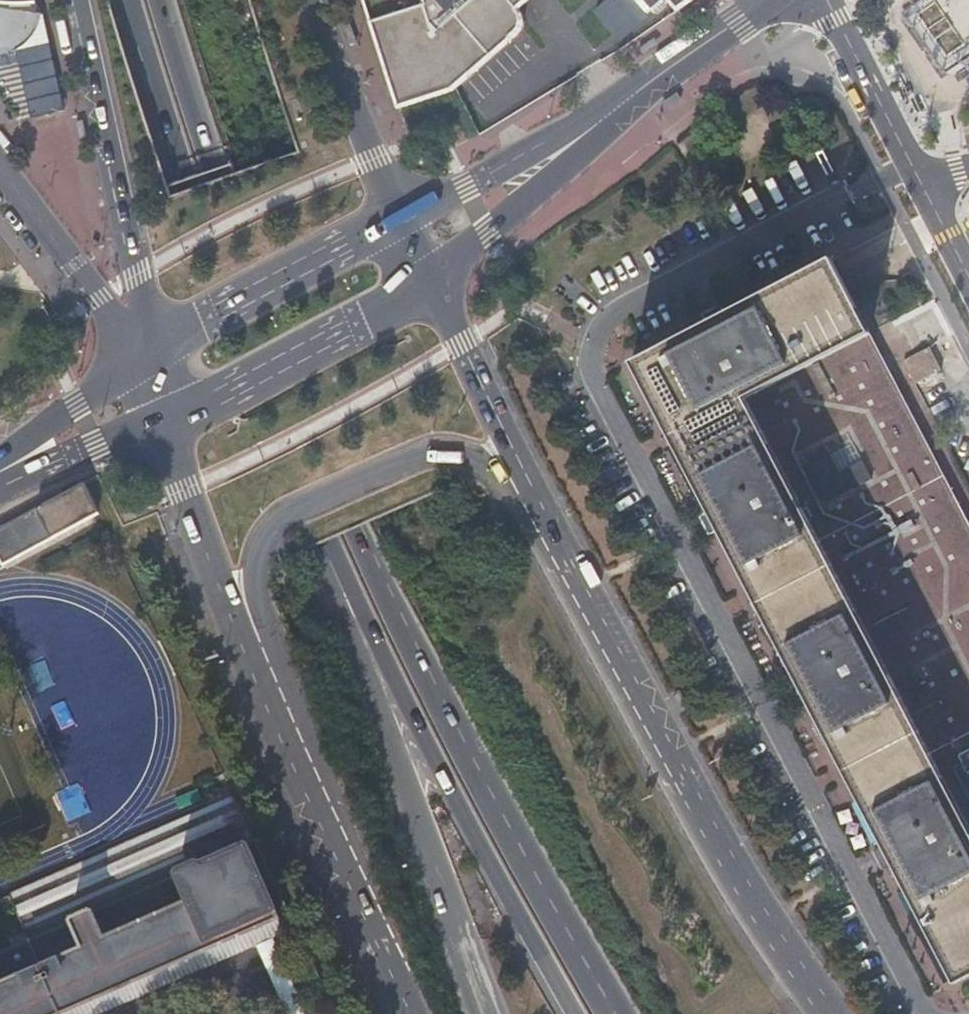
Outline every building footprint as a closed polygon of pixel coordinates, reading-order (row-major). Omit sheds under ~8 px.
[(0,49),(8,47),(11,46),(12,52),(17,51),(24,46),(30,41),(35,35),(40,28),(42,22),(44,13),(40,12),(41,6),(42,5),(40,0),(0,0),(0,49)] [(372,26),(398,109),(455,90),(556,0),(474,0),(434,35),(423,0),(364,0),(372,26)] [(614,3),(612,0),(608,0),(596,10),(616,33),(630,21),(635,27),(667,0),(618,0),(614,3)] [(679,11),(695,0),(670,0),(679,11)] [(918,14),(956,69),(968,60),(968,0),(938,0),(918,14)] [(621,39),(635,27),(630,21),(616,33),(621,39)] [(12,52),(11,46),(8,47),(0,49),(0,59),(1,61),(14,58),(12,52)] [(968,974),(968,849),(738,402),(874,332),(873,329),(855,294),(836,258),(637,360),(843,758),(958,980),(968,974)] [(874,332),(738,402),(968,849),(968,515),(874,332)] [(915,354),(904,360),(916,383),(941,370),(929,347),(915,354)] [(97,512),(82,481),(0,525),(0,562),(97,512)] [(239,807),(232,794),(8,893),(27,937),(69,918),(71,911),(88,904),(96,906),(177,870),(180,863),(197,856),(203,859),(246,840),(253,837),(244,818),(239,807)] [(27,937),(0,948),(0,1013),(55,1013),(247,929),(266,921),(280,915),(246,840),(203,859),(197,856),(180,863),(177,870),(96,906),(88,904),(71,911),(69,918),(27,937)] [(266,921),(247,929),(285,1013),(307,1013),(266,921)]
